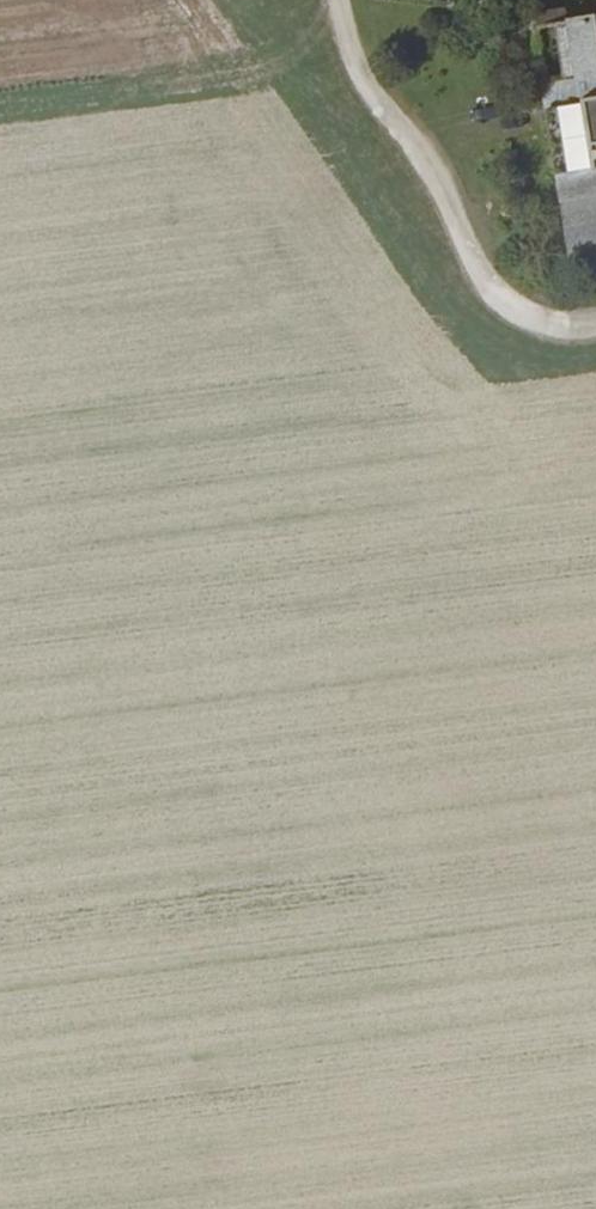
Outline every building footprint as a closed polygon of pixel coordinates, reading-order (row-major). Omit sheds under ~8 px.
[(555,179),(595,174),(595,21),(561,25),(560,15),(533,19),(535,31),(531,34),(555,179)] [(595,255),(595,174),(555,179),(568,259),(595,255)]
